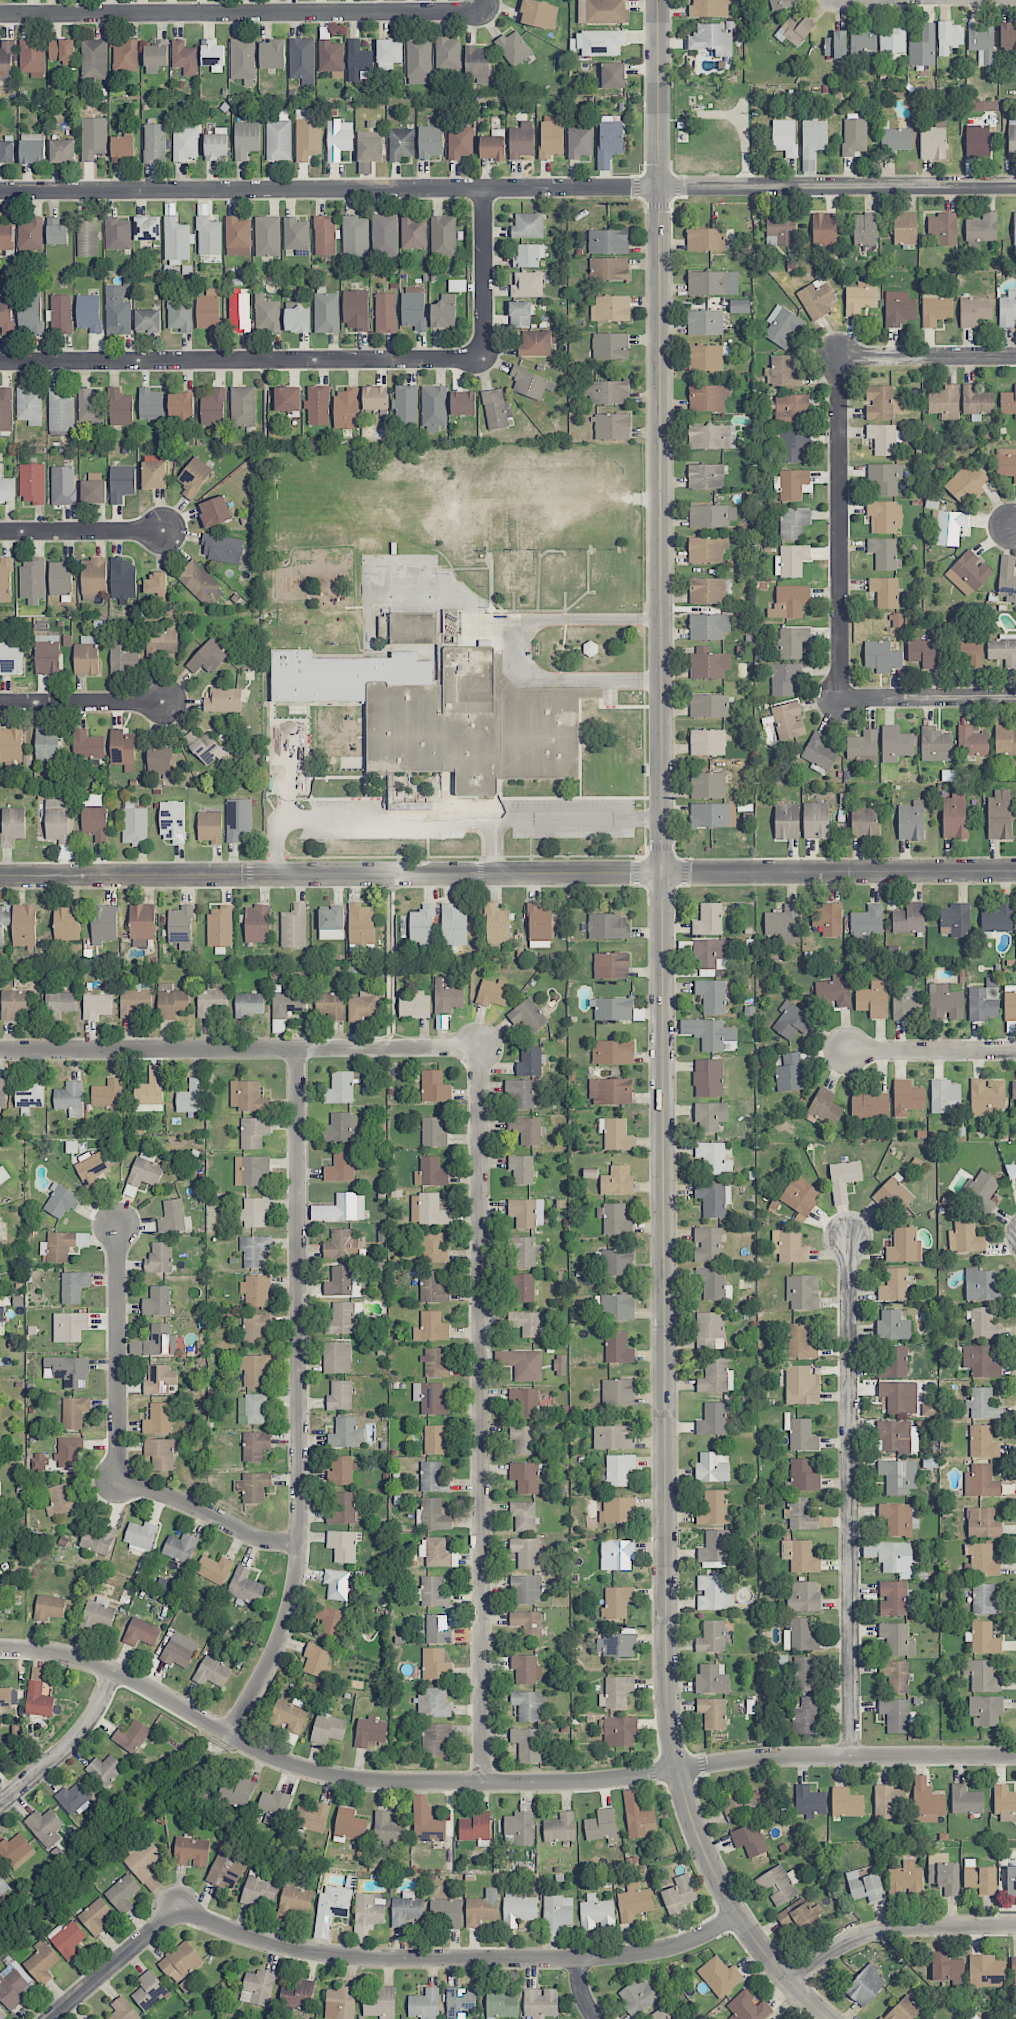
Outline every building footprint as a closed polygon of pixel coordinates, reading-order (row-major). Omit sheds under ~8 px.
[(532,0),(523,0),(520,12),(523,13),(521,22),(552,31),(559,7),(532,0)] [(578,24),(629,23),(629,9),(625,9),(625,0),(578,0),(578,24)] [(693,5),(689,5),(689,17),(728,17),(728,0),(693,0),(693,5)] [(773,11),(800,3),(799,0),(770,0),(773,11)] [(803,19),(794,12),(774,35),(781,42),(786,37),(797,47),(817,23),(807,15),(803,19)] [(935,65),(935,22),(921,23),(921,41),(908,41),(909,66),(935,65)] [(993,27),(980,27),(980,22),(967,22),(968,50),(983,50),(983,66),(994,66),(993,27)] [(1000,23),(1000,50),(1015,49),(1015,30),(1013,30),(1013,22),(1000,23)] [(732,56),(732,32),(725,32),(725,23),(697,24),(698,36),(688,36),(688,50),(715,49),(715,56),(732,56)] [(938,23),(938,57),(949,57),(949,46),(963,47),(964,23),(938,23)] [(876,52),(876,24),(851,24),(851,52),(876,52)] [(906,53),(905,28),(880,29),(880,54),(906,53)] [(533,54),(517,30),(506,37),(504,34),(494,41),(512,68),(533,54)] [(578,55),(620,56),(620,46),(626,46),(626,31),(578,31),(578,55)] [(847,31),(833,31),(833,37),(825,37),(824,58),(846,58),(847,31)] [(314,39),(290,38),(289,79),(301,79),(301,86),(314,86),(314,39)] [(360,38),(347,39),(348,80),(373,80),(372,51),(360,51),(360,38)] [(431,38),(406,38),(407,78),(432,77),(431,38)] [(460,70),(460,38),(435,39),(436,70),(460,70)] [(114,44),(113,74),(137,74),(138,39),(125,39),(125,44),(114,44)] [(214,39),(202,40),(202,67),(224,67),(224,45),(214,45),(214,39)] [(256,39),(231,39),(230,79),(255,79),(256,39)] [(285,39),(269,39),(269,43),(260,43),(260,68),(285,69),(285,39)] [(343,43),(331,43),(331,39),(318,40),(320,71),(331,71),(331,79),(345,78),(343,43)] [(2,40),(2,48),(0,48),(0,81),(13,81),(13,40),(2,40)] [(32,78),(44,78),(45,48),(32,48),(32,40),(20,40),(19,72),(32,73),(32,78)] [(74,40),(49,40),(49,61),(74,60),(74,40)] [(106,40),(82,40),(82,79),(106,80),(106,40)] [(145,46),(145,74),(158,74),(158,67),(168,66),(168,40),(156,40),(156,46),(145,46)] [(172,68),(183,68),(183,77),(197,76),(197,47),(184,47),(184,40),(172,40),(172,68)] [(393,70),(393,63),(402,63),(402,41),(377,41),(378,70),(393,70)] [(465,78),(476,78),(476,84),(489,83),(489,50),(477,50),(477,46),(464,46),(465,78)] [(601,63),(602,89),(625,88),(625,63),(601,63)] [(970,111),(995,111),(995,102),(970,102),(970,111)] [(291,160),(290,110),(280,110),(280,121),(266,121),(266,161),(291,160)] [(828,150),(828,121),(817,121),(817,112),(802,112),(803,159),(816,159),(815,150),(828,150)] [(563,122),(556,122),(555,116),(540,116),(541,160),(551,159),(551,154),(564,154),(563,122)] [(623,154),(623,122),(613,121),(613,116),(599,116),(599,171),(611,171),(611,154),(623,154)] [(107,118),(81,118),(82,162),(95,162),(95,153),(107,153),(107,118)] [(309,162),(309,155),(322,154),(321,118),(296,119),(297,162),(309,162)] [(1008,118),(1009,156),(1015,156),(1015,118),(1008,118)] [(866,119),(843,119),(843,155),(867,155),(866,119)] [(340,163),(340,151),(353,151),(353,121),(327,120),(327,163),(340,163)] [(772,150),(785,150),(785,158),(796,158),(796,120),(772,120),(772,150)] [(509,160),(521,159),(521,156),(533,155),(532,121),(521,122),(521,128),(509,128),(509,160)] [(920,159),(946,159),(945,121),(934,121),(934,127),(920,127),(920,159)] [(174,162),(185,162),(185,158),(198,158),(197,122),(180,123),(180,128),(173,128),(174,162)] [(259,151),(259,122),(235,123),(235,161),(247,161),(247,151),(259,151)] [(593,122),(580,122),(580,128),(568,127),(568,160),(581,160),(581,155),(592,156),(593,122)] [(165,125),(145,124),(144,163),(164,163),(165,125)] [(967,125),(966,158),(989,159),(990,126),(967,125)] [(443,127),(418,126),(418,159),(431,159),(431,155),(442,155),(443,127)] [(462,160),(462,156),(473,157),(473,128),(448,127),(447,160),(462,160)] [(913,128),(881,129),(881,150),(913,150),(913,128)] [(414,129),(389,129),(388,161),(401,161),(401,157),(414,157),(414,129)] [(382,162),(382,132),(358,132),(358,162),(382,162)] [(45,134),(21,134),(21,163),(45,163),(45,134)] [(227,134),(204,134),(205,161),(219,160),(219,156),(228,156),(227,134)] [(112,163),(123,162),(123,157),(134,157),(134,136),(111,137),(112,163)] [(480,160),(505,160),(504,136),(480,137),(480,160)] [(75,140),(51,140),(51,162),(75,162),(75,140)] [(14,142),(0,141),(0,162),(14,162),(14,142)] [(803,171),(815,171),(815,160),(802,160),(803,171)] [(917,245),(917,211),(894,211),(894,245),(917,245)] [(957,212),(937,213),(937,217),(928,217),(928,247),(957,246),(957,212)] [(980,241),(997,241),(997,212),(982,212),(982,219),(966,220),(966,249),(980,248),(980,241)] [(515,213),(515,226),(511,226),(511,238),(543,237),(543,213),(515,213)] [(837,247),(837,213),(812,213),(813,247),(837,247)] [(877,214),(854,213),(853,245),(876,246),(877,214)] [(397,214),(371,215),(372,256),(397,256),(397,214)] [(119,216),(105,217),(106,250),(132,249),(131,220),(119,221),(119,216)] [(165,260),(189,260),(189,243),(194,243),(194,233),(189,233),(189,224),(176,224),(176,216),(164,216),(165,260)] [(226,256),(251,255),(250,220),(238,220),(238,216),(226,216),(226,256)] [(335,255),(334,216),(314,216),(315,255),(335,255)] [(426,220),(414,220),(414,216),(401,216),(401,249),(427,248),(426,220)] [(456,216),(431,216),(431,257),(456,256),(456,216)] [(42,251),(43,217),(18,217),(18,251),(42,251)] [(48,245),(68,244),(68,225),(60,225),(59,217),(47,218),(48,245)] [(98,217),(77,217),(78,257),(98,256),(98,217)] [(198,255),(221,254),(221,222),(209,222),(209,217),(198,217),(198,255)] [(280,217),(256,217),(255,256),(279,256),(280,217)] [(308,221),(297,221),(297,217),(283,218),(285,250),(299,250),(299,256),(309,256),(308,221)] [(368,217),(342,217),(342,254),(367,254),(368,217)] [(766,236),(777,236),(777,246),(795,246),(796,217),(766,217),(766,236)] [(160,240),(160,218),(135,218),(135,240),(160,240)] [(0,221),(0,250),(13,250),(13,221),(0,221)] [(725,250),(724,228),(687,229),(687,251),(725,250)] [(629,253),(628,230),(589,230),(589,254),(629,253)] [(517,267),(540,267),(540,259),(544,259),(544,245),(517,244),(517,267)] [(628,281),(629,259),(590,258),(589,280),(628,281)] [(738,271),(688,272),(688,295),(738,294),(738,271)] [(543,296),(542,272),(514,272),(515,285),(510,285),(511,296),(543,296)] [(812,322),(830,312),(826,305),(836,299),(824,276),(795,291),(812,322)] [(132,292),(132,278),(124,278),(123,292),(132,292)] [(449,292),(466,292),(466,280),(449,280),(449,292)] [(845,287),(845,317),(859,317),(859,307),(877,308),(877,287),(866,287),(866,282),(857,281),(857,287),(845,287)] [(402,326),(414,326),(415,331),(425,331),(424,287),(402,287),(402,326)] [(221,345),(220,288),(206,289),(206,296),(196,296),(197,329),(209,329),(210,345),(221,345)] [(11,290),(0,290),(0,327),(1,327),(2,335),(12,335),(11,290)] [(343,290),(344,327),(356,327),(356,332),(369,331),(368,290),(343,290)] [(1014,327),(1014,319),(1015,319),(1015,290),(1008,290),(1008,297),(999,297),(999,327),(1014,327)] [(41,291),(18,292),(18,329),(30,329),(30,334),(42,334),(41,291)] [(909,292),(886,291),(885,327),(900,328),(901,320),(916,321),(916,300),(909,300),(909,292)] [(953,319),(953,298),(940,298),(940,292),(921,292),(922,328),(936,328),(936,320),(953,319)] [(280,331),(280,301),(265,301),(264,293),(255,293),(255,332),(280,331)] [(315,333),(339,332),(339,293),(314,293),(315,333)] [(396,293),(375,293),(376,333),(396,332),(396,293)] [(431,303),(431,327),(456,326),(455,293),(440,294),(441,303),(431,303)] [(71,332),(72,295),(51,295),(51,332),(71,332)] [(77,328),(90,328),(90,333),(101,333),(100,295),(77,296),(77,328)] [(131,334),(131,302),(122,303),(122,295),(106,295),(106,335),(131,334)] [(595,296),(596,305),(590,305),(590,322),(630,321),(630,296),(595,296)] [(992,297),(960,298),(960,328),(985,327),(984,318),(992,318),(992,297)] [(192,300),(167,300),(168,328),(179,328),(179,333),(192,332),(192,300)] [(749,313),(749,300),(730,300),(730,313),(749,313)] [(530,301),(509,302),(510,327),(531,326),(530,301)] [(766,321),(771,324),(763,335),(786,350),(805,322),(777,303),(766,321)] [(285,332),(310,332),(310,305),(285,305),(285,332)] [(135,310),(136,333),(161,333),(160,310),(135,310)] [(687,335),(723,335),(723,311),(687,310),(687,335)] [(518,355),(550,356),(551,344),(557,344),(557,331),(523,331),(522,343),(519,343),(518,355)] [(629,334),(593,333),(592,359),(628,359),(629,334)] [(728,346),(689,345),(689,370),(722,371),(723,355),(728,355),(728,346)] [(793,355),(771,355),(771,367),(767,367),(767,386),(801,386),(801,372),(793,372),(793,355)] [(553,392),(556,381),(513,367),(510,376),(517,379),(512,391),(541,401),(545,389),(553,392)] [(585,381),(584,404),(629,405),(630,381),(585,381)] [(928,413),(940,413),(939,420),(958,420),(959,385),(944,384),(943,392),(928,392),(928,413)] [(981,415),(994,415),(994,392),(977,392),(977,385),(963,384),(962,415),(973,415),(973,421),(981,421),(981,415)] [(1014,384),(1015,392),(1000,392),(1001,413),(1015,413),(1015,419),(1015,384),(1014,384)] [(417,424),(416,385),(395,386),(396,400),(392,400),(392,424),(417,424)] [(688,386),(689,412),(725,410),(724,397),(730,397),(730,385),(688,386)] [(866,420),(894,420),(894,414),(910,413),(910,404),(900,405),(899,399),(893,399),(893,385),(866,386),(866,403),(866,420)] [(255,427),(256,387),(231,386),(231,427),(255,427)] [(329,425),(329,386),(308,386),(308,400),(303,400),(303,409),(309,409),(309,425),(329,425)] [(388,387),(363,386),(363,409),(387,410),(388,387)] [(422,387),(423,433),(439,432),(439,426),(447,426),(446,386),(422,387)] [(12,431),(13,387),(0,387),(0,396),(0,431),(12,431)] [(17,420),(28,420),(28,426),(42,426),(42,392),(28,392),(27,387),(16,388),(17,420)] [(49,431),(74,431),(73,395),(60,395),(60,387),(48,387),(49,431)] [(133,395),(121,395),(121,388),(109,387),(109,425),(132,425),(133,395)] [(140,420),(164,419),(163,391),(150,392),(150,387),(139,387),(140,420)] [(211,433),(225,432),(224,387),(212,387),(212,395),(201,395),(201,425),(211,425),(211,433)] [(301,387),(275,387),(275,411),(300,411),(301,387)] [(335,429),(359,429),(358,387),(346,387),(346,391),(334,391),(335,429)] [(90,428),(103,427),(103,392),(91,392),(91,388),(78,389),(79,421),(90,421),(90,428)] [(488,430),(509,427),(507,414),(512,414),(510,402),(504,403),(502,388),(482,391),(488,430)] [(194,393),(169,392),(169,417),(194,417),(194,393)] [(451,415),(475,415),(476,392),(451,392),(451,415)] [(806,394),(775,395),(776,425),(807,424),(806,394)] [(630,439),(629,414),(594,414),(595,440),(630,439)] [(735,425),(688,426),(689,449),(735,448),(735,425)] [(895,425),(866,425),(865,439),(874,439),(874,455),(895,456),(895,425)] [(780,431),(779,462),(802,463),(802,448),(810,448),(810,431),(780,431)] [(999,450),(998,476),(1014,476),(1014,484),(1015,484),(1015,450),(999,450)] [(191,502),(199,493),(196,490),(213,470),(196,456),(176,479),(186,487),(181,493),(191,502)] [(989,477),(970,458),(943,486),(963,505),(989,477)] [(166,462),(143,462),(143,489),(166,489),(166,462)] [(44,464),(20,464),(21,504),(45,504),(44,464)] [(688,464),(688,489),(724,488),(724,464),(688,464)] [(898,495),(897,480),(903,479),(903,464),(867,465),(867,482),(874,482),(874,496),(898,495)] [(135,465),(110,466),(111,505),(123,505),(123,495),(136,495),(135,465)] [(74,466),(51,467),(52,505),(75,504),(74,466)] [(802,501),(802,484),(810,484),(810,470),(780,471),(781,501),(802,501)] [(105,473),(88,473),(88,480),(82,480),(81,503),(104,503),(105,473)] [(15,478),(0,478),(0,502),(16,502),(15,478)] [(232,519),(224,495),(198,504),(206,528),(232,519)] [(902,532),(902,502),(866,502),(867,517),(871,517),(871,532),(902,532)] [(690,506),(690,527),(729,528),(729,521),(736,521),(736,506),(690,506)] [(802,540),(802,525),(810,525),(811,508),(781,507),(780,540),(802,540)] [(958,546),(959,527),(968,528),(969,513),(938,511),(936,546),(958,546)] [(244,540),(205,533),(200,557),(239,565),(244,540)] [(723,562),(723,549),(729,549),(729,537),(688,537),(688,563),(723,562)] [(876,570),(898,570),(897,538),(867,539),(867,554),(876,554),(876,570)] [(802,577),(802,561),(810,561),(810,545),(780,546),(780,556),(775,556),(775,570),(780,570),(780,578),(802,577)] [(993,572),(981,561),(969,549),(944,575),(968,598),(993,572)] [(1014,576),(1015,555),(1000,555),(998,596),(1006,596),(1006,604),(1015,604),(1015,576),(1014,576)] [(49,562),(49,595),(73,595),(72,557),(62,557),(62,562),(49,562)] [(11,595),(11,558),(0,558),(0,562),(0,563),(0,596),(11,595)] [(82,594),(106,595),(107,558),(82,558),(82,594)] [(135,598),(135,559),(111,558),(110,598),(135,598)] [(193,558),(176,575),(208,609),(226,592),(193,558)] [(45,559),(20,559),(20,598),(27,598),(28,605),(38,605),(38,599),(45,599),(45,559)] [(167,572),(151,572),(150,579),(144,579),(144,592),(166,593),(167,572)] [(725,578),(689,579),(690,604),(725,603),(725,578)] [(898,578),(869,578),(869,592),(877,592),(877,608),(898,608),(898,578)] [(776,586),(775,609),(767,609),(767,618),(803,618),(803,605),(810,606),(810,586),(776,586)] [(438,613),(391,613),(392,644),(438,644),(438,613)] [(730,614),(689,615),(690,640),(724,639),(724,632),(731,632),(730,614)] [(177,627),(146,628),(147,661),(161,660),(160,653),(178,653),(177,627)] [(802,659),(802,642),(811,642),(810,627),(779,628),(780,659),(802,659)] [(922,669),(937,669),(938,634),(930,633),(930,640),(908,640),(908,662),(922,662),(922,669)] [(1015,667),(1015,635),(999,634),(999,639),(988,639),(988,659),(1004,659),(1004,667),(1015,667)] [(22,675),(23,635),(8,635),(8,641),(0,641),(0,675),(22,675)] [(59,675),(60,635),(36,635),(35,674),(59,675)] [(75,644),(74,675),(98,675),(98,636),(81,636),(81,644),(75,644)] [(185,666),(194,674),(203,666),(211,674),(229,654),(211,638),(185,666)] [(127,640),(110,640),(110,673),(139,672),(139,651),(127,651),(127,640)] [(982,641),(960,640),(960,665),(982,666),(982,641)] [(890,641),(864,641),(865,668),(875,668),(876,674),(891,673),(891,669),(902,668),(902,650),(890,650),(890,641)] [(725,678),(725,670),(732,670),(731,653),(710,653),(710,646),(696,646),(697,653),(690,653),(690,679),(725,678)] [(272,650),(272,701),(367,701),(367,772),(456,772),(456,795),(497,795),(497,779),(580,779),(580,698),(604,698),(604,687),(504,687),(504,654),(494,654),(494,647),(436,647),(436,648),(443,648),(443,685),(433,685),(433,662),(417,662),(417,652),(392,652),(392,658),(313,658),(313,650),(272,650)] [(794,696),(793,681),(799,681),(799,664),(766,664),(766,677),(771,677),(772,696),(794,696)] [(242,689),(210,688),(210,698),(204,697),(204,711),(241,713),(242,689)] [(728,695),(690,696),(690,717),(729,717),(728,695)] [(771,707),(779,741),(806,735),(802,717),(798,701),(771,707)] [(899,725),(882,726),(883,763),(897,762),(897,756),(914,756),(913,733),(899,734),(899,725)] [(922,761),(952,761),(951,733),(937,733),(937,725),(921,726),(922,761)] [(1013,733),(1013,725),(995,725),(995,755),(1015,755),(1015,733),(1013,733)] [(989,756),(989,734),(972,733),(972,726),(958,726),(958,755),(989,756)] [(23,763),(22,729),(0,729),(0,764),(23,763)] [(104,736),(87,737),(87,729),(73,729),(73,758),(105,758),(104,736)] [(125,772),(134,773),(136,734),(123,734),(124,729),(112,729),(111,764),(125,765),(125,772)] [(725,755),(726,730),(691,729),(690,755),(725,755)] [(877,766),(877,730),(863,729),(862,737),(847,737),(846,759),(865,759),(865,765),(877,766)] [(210,730),(200,739),(193,730),(183,737),(207,768),(227,752),(210,730)] [(828,736),(813,730),(802,760),(831,771),(838,751),(824,746),(828,736)] [(148,747),(148,775),(172,774),(171,747),(148,747)] [(725,772),(690,773),(691,798),(725,798),(725,772)] [(987,798),(988,840),(1011,839),(1010,790),(994,790),(994,797),(987,798)] [(943,839),(966,839),(966,792),(951,792),(951,798),(943,798),(943,839)] [(107,843),(106,794),(82,795),(82,834),(94,833),(94,843),(107,843)] [(69,799),(46,799),(46,840),(59,839),(59,845),(70,844),(69,799)] [(252,799),(227,799),(227,843),(239,842),(239,835),(252,835),(252,799)] [(898,840),(923,840),(924,800),(913,800),(913,806),(899,806),(898,840)] [(185,802),(160,802),(160,839),(173,839),(173,843),(185,843),(185,802)] [(690,805),(690,828),(736,826),(735,803),(690,805)] [(799,839),(799,803),(775,803),(775,839),(799,839)] [(803,803),(804,839),(829,838),(829,803),(803,803)] [(852,838),(877,837),(876,807),(851,807),(852,838)] [(25,839),(26,809),(2,808),(1,847),(13,847),(13,839),(25,839)] [(147,808),(124,808),(124,845),(147,845),(147,808)] [(222,812),(198,813),(198,841),(212,840),(212,845),(222,845),(222,812)] [(509,910),(498,910),(498,902),(485,902),(486,948),(504,947),(504,940),(510,940),(509,910)] [(893,933),(924,932),(924,902),(906,903),(906,911),(892,911),(893,933)] [(1013,902),(998,902),(998,911),(982,911),(982,938),(995,938),(995,932),(1013,931),(1013,902)] [(281,947),(306,947),(306,903),(293,903),(293,911),(281,911),(281,947)] [(373,907),(361,907),(361,903),(349,903),(349,944),(373,944),(373,907)] [(467,945),(466,907),(454,907),(454,903),(442,904),(442,949),(458,949),(458,945),(467,945)] [(551,908),(539,908),(539,903),(528,903),(529,948),(552,947),(551,908)] [(721,903),(700,903),(700,920),(692,920),(693,935),(722,935),(721,903)] [(841,903),(821,903),(821,907),(812,907),(812,927),(822,926),(823,937),(841,936),(841,903)] [(951,937),(969,937),(970,904),(949,903),(949,907),(940,907),(940,927),(951,927),(951,937)] [(36,946),(37,905),(13,904),(12,945),(36,946)] [(155,904),(131,904),(131,947),(147,947),(147,939),(155,939),(155,904)] [(433,950),(433,904),(421,904),(421,912),(410,912),(409,943),(419,943),(419,950),(433,950)] [(764,913),(765,936),(780,936),(780,943),(799,942),(798,904),(784,904),(784,912),(764,913)] [(851,912),(850,941),(871,941),(872,934),(882,934),(883,904),(868,904),(868,913),(851,912)] [(79,905),(54,906),(55,941),(80,940),(79,905)] [(117,905),(92,905),(92,946),(102,946),(102,941),(117,941),(117,905)] [(192,905),(181,905),(181,910),(168,910),(168,943),(181,943),(181,950),(191,950),(192,905)] [(232,905),(219,905),(219,909),(208,909),(208,947),(232,947),(232,905)] [(3,946),(3,925),(10,925),(11,912),(3,911),(3,906),(0,906),(0,946),(3,946)] [(270,906),(245,906),(246,943),(271,942),(270,906)] [(320,940),(344,940),(344,907),(319,907),(320,940)] [(588,939),(630,939),(630,926),(626,926),(626,915),(588,914),(588,939)] [(727,940),(695,940),(696,970),(727,969),(727,940)] [(629,953),(594,953),(594,979),(629,979),(629,953)] [(851,1006),(850,979),(842,979),(842,974),(833,974),(833,981),(815,982),(816,1003),(837,1002),(837,1007),(851,1006)] [(435,1015),(452,1015),(451,1007),(463,1007),(463,987),(446,987),(446,976),(434,977),(435,1015)] [(998,1020),(998,977),(986,977),(986,987),(969,987),(969,1020),(998,1020)] [(510,986),(499,983),(498,984),(482,979),(475,1003),(488,1007),(490,1002),(504,1006),(510,986)] [(703,1015),(725,1014),(725,980),(694,981),(694,995),(703,995),(703,1015)] [(855,1010),(870,1011),(870,1019),(887,1019),(887,981),(870,981),(870,989),(856,989),(855,1010)] [(189,1012),(189,990),(173,991),(172,983),(157,984),(158,1020),(175,1019),(175,1012),(189,1012)] [(962,992),(947,992),(947,983),(928,984),(929,1019),(946,1019),(946,1020),(964,1019),(962,992)] [(197,1017),(213,1017),(213,1010),(228,1010),(227,989),(214,990),(214,984),(207,984),(207,990),(197,990),(197,1017)] [(1004,985),(1004,1021),(1015,1021),(1015,985),(1004,985)] [(921,987),(893,987),(893,1019),(922,1018),(921,987)] [(120,1016),(151,1016),(151,989),(120,989),(120,1016)] [(1,1020),(15,1021),(15,1013),(30,1013),(31,991),(2,990),(1,1020)] [(77,992),(46,993),(46,1018),(59,1017),(59,1012),(77,1012),(77,992)] [(272,1019),(287,1020),(287,1011),(304,1011),(304,993),(273,992),(272,1019)] [(345,1020),(344,992),(316,993),(316,1014),(328,1014),(329,1020),(345,1020)] [(399,1018),(430,1018),(430,993),(415,992),(415,996),(399,996),(399,1018)] [(235,1019),(248,1019),(248,1014),(263,1014),(264,994),(235,993),(235,1019)] [(348,997),(349,1019),(378,1019),(378,993),(359,993),(359,996),(348,997)] [(112,1015),(112,995),(84,995),(83,1019),(98,1020),(98,1015),(112,1015)] [(506,1016),(517,1028),(522,1023),(532,1035),(549,1021),(528,997),(506,1016)] [(593,1021),(633,1020),(633,998),(593,999),(593,1021)] [(797,1030),(804,1034),(814,1019),(786,999),(778,1010),(782,1013),(772,1028),(790,1041),(797,1030)] [(680,1020),(680,1035),(702,1035),(702,1052),(724,1052),(724,1041),(737,1041),(737,1028),(723,1028),(723,1020),(680,1020)] [(592,1041),(592,1064),(633,1063),(633,1040),(592,1041)] [(542,1047),(522,1047),(521,1062),(517,1062),(516,1075),(541,1076),(542,1047)] [(782,1054),(783,1066),(775,1067),(778,1092),(806,1089),(801,1052),(782,1054)] [(695,1097),(723,1097),(722,1059),(694,1059),(695,1097)] [(134,1112),(163,1111),(163,1065),(148,1065),(149,1084),(134,1084),(134,1112)] [(422,1102),(449,1101),(449,1084),(443,1084),(443,1070),(421,1070),(422,1102)] [(325,1103),(353,1103),(353,1083),(360,1083),(360,1072),(331,1071),(331,1089),(325,1089),(325,1103)] [(121,1078),(107,1078),(107,1086),(91,1086),(92,1107),(122,1106),(121,1078)] [(204,1078),(189,1078),(189,1092),(176,1092),(176,1112),(203,1112),(204,1078)] [(632,1103),(632,1078),(588,1079),(588,1104),(632,1103)] [(1005,1081),(987,1081),(987,1078),(970,1078),(971,1117),(996,1116),(996,1108),(1005,1108),(1005,1081)] [(951,1079),(931,1080),(932,1114),(961,1113),(960,1083),(951,1084),(951,1079)] [(259,1080),(230,1081),(230,1106),(239,1106),(239,1111),(267,1111),(267,1097),(260,1097),(259,1080)] [(533,1090),(542,1090),(542,1081),(506,1080),(505,1109),(533,1109),(533,1090)] [(925,1088),(911,1088),(911,1080),(894,1080),(895,1117),(908,1117),(908,1110),(925,1109),(925,1088)] [(15,1087),(15,1108),(21,1107),(21,1116),(29,1116),(29,1107),(44,1107),(44,1081),(29,1082),(30,1086),(15,1087)] [(83,1081),(65,1081),(65,1089),(54,1089),(54,1109),(69,1109),(69,1118),(82,1118),(83,1081)] [(834,1126),(843,1108),(831,1102),(836,1094),(820,1086),(804,1118),(815,1123),(818,1118),(834,1126)] [(889,1093),(852,1092),(851,1120),(867,1120),(889,1121),(889,1093)] [(696,1103),(697,1133),(718,1132),(718,1122),(728,1122),(728,1103),(696,1103)] [(357,1142),(357,1113),(331,1113),(330,1125),(323,1125),(323,1141),(357,1142)] [(423,1117),(422,1146),(447,1147),(448,1132),(442,1132),(442,1118),(423,1117)] [(241,1149),(262,1149),(262,1135),(271,1135),(270,1118),(241,1118),(241,1149)] [(542,1118),(508,1118),(508,1133),(521,1133),(521,1145),(540,1145),(540,1136),(542,1136),(542,1118)] [(626,1118),(599,1119),(599,1130),(604,1130),(605,1150),(634,1149),(633,1135),(626,1135),(626,1118)] [(725,1143),(695,1142),(694,1157),(704,1158),(703,1174),(732,1174),(732,1160),(724,1160),(725,1143)] [(333,1148),(334,1166),(324,1166),(324,1181),(356,1180),(356,1148),(333,1148)] [(155,1155),(139,1150),(127,1183),(139,1188),(142,1181),(158,1187),(165,1167),(153,1162),(155,1155)] [(111,1169),(102,1151),(75,1163),(87,1191),(100,1184),(96,1175),(111,1169)] [(270,1156),(235,1157),(235,1186),(262,1185),(262,1173),(270,1173),(270,1156)] [(448,1185),(448,1168),(440,1168),(440,1156),(420,1157),(420,1171),(414,1171),(414,1186),(448,1185)] [(533,1185),(533,1156),(509,1156),(508,1171),(514,1171),(513,1184),(533,1185)] [(863,1181),(861,1161),(829,1164),(833,1206),(848,1205),(846,1183),(863,1181)] [(601,1195),(634,1194),(634,1175),(630,1175),(629,1165),(610,1165),(611,1175),(600,1176),(601,1195)] [(11,1178),(2,1166),(0,1167),(0,1185),(11,1178)] [(989,1199),(1000,1183),(981,1170),(961,1197),(988,1217),(997,1205),(989,1199)] [(802,1224),(817,1202),(814,1199),(820,1191),(795,1175),(779,1200),(799,1212),(794,1219),(802,1224)] [(872,1197),(888,1213),(893,1207),(900,1214),(916,1196),(893,1175),(872,1197)] [(44,1211),(61,1219),(66,1208),(75,1212),(82,1196),(57,1184),(44,1211)] [(731,1184),(695,1184),(695,1198),(703,1198),(703,1217),(725,1218),(726,1203),(730,1203),(731,1184)] [(311,1205),(311,1220),(364,1221),(364,1193),(336,1192),(336,1206),(311,1205)] [(419,1224),(449,1224),(449,1209),(439,1209),(439,1194),(411,1193),(411,1218),(419,1218),(419,1224)] [(242,1227),(265,1227),(265,1213),(269,1213),(269,1198),(244,1198),(244,1208),(241,1208),(242,1227)] [(543,1200),(508,1199),(508,1217),(516,1217),(516,1227),(543,1227),(543,1200)] [(191,1231),(191,1216),(183,1216),(183,1200),(164,1200),(164,1218),(159,1218),(159,1231),(191,1231)] [(625,1205),(597,1205),(597,1218),(603,1218),(603,1234),(625,1235),(625,1205)] [(948,1230),(949,1253),(985,1251),(985,1236),(975,1237),(975,1220),(954,1221),(955,1230),(948,1230)] [(721,1227),(694,1228),(694,1245),(694,1262),(721,1262),(721,1227)] [(916,1227),(893,1227),(894,1247),(885,1247),(885,1262),(921,1261),(921,1240),(916,1240),(916,1227)] [(359,1236),(351,1236),(351,1229),(331,1229),(331,1242),(324,1242),(324,1258),(358,1258),(359,1236)] [(779,1262),(809,1262),(809,1247),(800,1247),(800,1230),(772,1230),(772,1254),(779,1254),(779,1262)] [(68,1263),(68,1246),(76,1247),(77,1233),(47,1232),(47,1245),(41,1245),(41,1255),(47,1255),(47,1262),(68,1263)] [(443,1233),(423,1232),(423,1262),(448,1263),(448,1248),(443,1248),(443,1233)] [(243,1268),(263,1268),(264,1250),(271,1250),(271,1237),(240,1236),(240,1251),(244,1251),(243,1268)] [(535,1254),(543,1254),(543,1245),(536,1245),(535,1236),(509,1237),(510,1267),(536,1266),(535,1254)] [(151,1242),(151,1258),(146,1258),(146,1272),(172,1273),(172,1242),(151,1242)] [(633,1250),(601,1251),(601,1276),(633,1275),(633,1250)] [(351,1296),(352,1266),(332,1265),(331,1282),(324,1281),(324,1295),(351,1296)] [(725,1268),(696,1268),(696,1282),(703,1282),(704,1301),(732,1300),(732,1285),(725,1285),(725,1268)] [(878,1300),(905,1301),(906,1268),(888,1268),(888,1285),(878,1285),(878,1300)] [(995,1269),(966,1269),(966,1301),(999,1300),(999,1280),(995,1281),(995,1269)] [(420,1302),(449,1302),(449,1287),(442,1287),(442,1271),(421,1271),(420,1302)] [(62,1304),(82,1303),(81,1287),(89,1287),(89,1272),(61,1273),(62,1304)] [(514,1303),(534,1302),(534,1273),(514,1273),(514,1303)] [(269,1307),(269,1276),(242,1275),(242,1294),(246,1294),(246,1306),(269,1307)] [(819,1310),(819,1275),(786,1275),(786,1301),(791,1301),(791,1310),(819,1310)] [(170,1286),(150,1286),(150,1298),(142,1299),(143,1315),(170,1315),(170,1286)] [(634,1294),(600,1295),(600,1320),(635,1319),(634,1294)] [(353,1334),(354,1302),(333,1302),(332,1319),(326,1319),(326,1333),(353,1334)] [(992,1307),(971,1307),(971,1339),(998,1339),(998,1324),(992,1324),(992,1307)] [(910,1339),(911,1320),(900,1319),(901,1310),(881,1309),(881,1319),(877,1319),(877,1339),(910,1339)] [(421,1311),(421,1326),(413,1327),(413,1340),(449,1340),(449,1322),(441,1322),(441,1311),(421,1311)] [(540,1312),(508,1312),(508,1327),(522,1327),(522,1338),(540,1338),(540,1312)] [(696,1313),(696,1350),(724,1350),(723,1312),(696,1313)] [(56,1313),(57,1331),(62,1331),(62,1342),(82,1342),(82,1330),(90,1330),(89,1313),(56,1313)] [(271,1315),(244,1314),(243,1345),(263,1345),(263,1331),(271,1331),(271,1315)] [(170,1323),(151,1324),(151,1340),(143,1340),(143,1355),(176,1354),(176,1335),(170,1335),(170,1323)] [(818,1357),(817,1343),(809,1343),(809,1323),(786,1324),(786,1358),(818,1357)] [(627,1332),(606,1331),(605,1362),(635,1363),(635,1348),(627,1348),(627,1332)] [(324,1373),(351,1373),(350,1342),(323,1343),(324,1373)] [(991,1346),(963,1345),(963,1368),(972,1368),(972,1377),(1001,1378),(1001,1363),(991,1363),(991,1346)] [(908,1377),(907,1346),(882,1347),(882,1362),(876,1362),(877,1378),(908,1377)] [(445,1349),(424,1348),(423,1377),(450,1377),(450,1363),(445,1363),(445,1349)] [(515,1382),(542,1381),(541,1350),(496,1352),(497,1367),(514,1366),(515,1382)] [(271,1355),(239,1356),(239,1370),(244,1370),(244,1387),(263,1387),(263,1370),(272,1370),(271,1355)] [(565,1355),(555,1355),(555,1376),(566,1375),(565,1355)] [(696,1392),(733,1392),(733,1370),(727,1370),(727,1357),(706,1357),(706,1378),(696,1378),(696,1392)] [(88,1358),(44,1358),(44,1378),(64,1378),(64,1388),(88,1389),(88,1358)] [(169,1394),(169,1385),(177,1385),(177,1370),(169,1371),(169,1365),(144,1365),(145,1395),(169,1394)] [(787,1404),(820,1404),(819,1375),(810,1375),(810,1365),(786,1365),(787,1404)] [(634,1406),(635,1380),(603,1379),(602,1405),(634,1406)] [(351,1380),(331,1381),(331,1395),(327,1395),(327,1410),(352,1409),(351,1380)] [(878,1396),(887,1396),(888,1414),(917,1414),(916,1382),(878,1382),(878,1396)] [(422,1414),(450,1414),(450,1401),(442,1401),(443,1383),(413,1383),(412,1401),(422,1401),(422,1414)] [(992,1388),(972,1387),(972,1398),(966,1398),(966,1409),(971,1409),(971,1418),(1000,1419),(1000,1404),(992,1403),(992,1388)] [(512,1419),(538,1418),(537,1388),(511,1389),(512,1419)] [(271,1395),(238,1395),(239,1424),(266,1424),(266,1407),(271,1407),(271,1395)] [(62,1398),(63,1429),(83,1429),(82,1412),(91,1412),(91,1397),(62,1398)] [(171,1402),(150,1403),(150,1419),(143,1419),(143,1434),(172,1433),(171,1402)] [(726,1434),(725,1402),(704,1403),(704,1420),(696,1420),(696,1434),(726,1434)] [(364,1442),(364,1428),(356,1428),(356,1416),(336,1417),(336,1433),(327,1434),(328,1447),(356,1447),(356,1442),(364,1442)] [(811,1419),(790,1418),(790,1450),(819,1451),(820,1436),(811,1436),(811,1419)] [(910,1421),(877,1422),(878,1441),(881,1441),(882,1451),(898,1451),(898,1454),(918,1453),(917,1435),(911,1436),(910,1421)] [(450,1454),(449,1440),(445,1440),(444,1425),(424,1426),(425,1455),(450,1454)] [(634,1449),(634,1425),(594,1425),(594,1449),(634,1449)] [(992,1425),(971,1425),(971,1457),(1000,1457),(1000,1442),(992,1443),(992,1425)] [(535,1454),(535,1426),(510,1426),(510,1440),(515,1440),(515,1455),(535,1454)] [(271,1432),(243,1433),(243,1462),(263,1462),(263,1450),(271,1450),(271,1432)] [(79,1468),(78,1453),(84,1453),(84,1438),(57,1438),(57,1460),(59,1460),(59,1468),(79,1468)] [(143,1439),(144,1457),(150,1457),(151,1471),(174,1471),(173,1439),(143,1439)] [(719,1452),(699,1452),(699,1462),(695,1462),(695,1482),(729,1481),(729,1462),(719,1462),(719,1452)] [(46,1454),(34,1453),(33,1466),(46,1466),(46,1454)] [(606,1455),(606,1487),(628,1486),(628,1469),(636,1469),(635,1455),(606,1455)] [(354,1485),(353,1456),(332,1456),(333,1471),(328,1471),(328,1485),(354,1485)] [(791,1490),(820,1490),(820,1473),(812,1473),(812,1459),(791,1459),(791,1490)] [(916,1489),(917,1461),(878,1460),(878,1475),(886,1475),(886,1495),(909,1495),(909,1489),(916,1489)] [(421,1491),(450,1492),(450,1479),(442,1478),(442,1462),(421,1461),(421,1491)] [(509,1462),(509,1480),(517,1480),(516,1494),(538,1494),(539,1463),(509,1462)] [(992,1463),(972,1464),(973,1472),(964,1472),(965,1496),(1001,1495),(1001,1480),(992,1481),(992,1463)] [(243,1473),(243,1481),(235,1480),(235,1492),(243,1492),(243,1503),(264,1504),(264,1486),(272,1486),(272,1474),(243,1473)] [(77,1491),(69,1493),(67,1483),(47,1487),(51,1506),(46,1507),(48,1517),(81,1510),(77,1491)] [(696,1524),(733,1524),(733,1504),(727,1504),(726,1490),(704,1490),(704,1510),(696,1510),(696,1524)] [(355,1492),(335,1492),(336,1507),(327,1507),(327,1524),(356,1523),(355,1492)] [(635,1498),(603,1497),(603,1511),(599,1511),(599,1523),(635,1523),(635,1498)] [(789,1529),(818,1530),(819,1516),(808,1516),(808,1498),(789,1497),(789,1510),(784,1510),(784,1518),(790,1518),(789,1529)] [(452,1529),(452,1515),(441,1515),(441,1498),(421,1498),(422,1509),(416,1509),(417,1529),(452,1529)] [(515,1532),(536,1532),(535,1502),(509,1502),(510,1517),(515,1517),(515,1532)] [(888,1537),(912,1537),(912,1528),(918,1528),(919,1517),(912,1517),(912,1504),(879,1504),(879,1520),(888,1520),(888,1537)] [(1001,1538),(1002,1518),(996,1518),(996,1508),(968,1507),(968,1537),(1001,1538)] [(158,1526),(144,1521),(143,1526),(129,1522),(123,1541),(131,1544),(128,1552),(148,1558),(158,1526)] [(80,1548),(109,1555),(115,1528),(86,1522),(80,1548)] [(698,1548),(698,1562),(726,1563),(727,1530),(706,1529),(705,1548),(698,1548)] [(161,1555),(189,1565),(198,1538),(183,1533),(181,1539),(169,1535),(161,1555)] [(458,1566),(458,1551),(446,1552),(446,1538),(419,1538),(420,1557),(426,1557),(426,1567),(458,1566)] [(518,1569),(539,1569),(539,1538),(510,1539),(510,1553),(517,1553),(518,1569)] [(633,1541),(601,1540),(601,1570),(633,1571),(633,1541)] [(812,1541),(791,1540),(790,1572),(820,1573),(820,1558),(812,1558),(812,1541)] [(913,1572),(913,1542),(864,1543),(864,1557),(881,1557),(881,1573),(913,1572)] [(1000,1575),(1000,1560),(993,1561),(992,1543),(970,1544),(971,1576),(1000,1575)] [(218,1563),(203,1555),(194,1572),(221,1586),(234,1562),(222,1556),(218,1563)] [(226,1593),(258,1606),(266,1585),(248,1578),(251,1570),(238,1565),(226,1593)] [(326,1599),(347,1602),(350,1572),(324,1569),(323,1583),(328,1584),(326,1599)] [(542,1575),(513,1575),(512,1603),(544,1603),(544,1583),(541,1583),(542,1575)] [(697,1593),(697,1611),(732,1609),(731,1575),(697,1576),(697,1593)] [(419,1607),(451,1606),(450,1592),(443,1592),(442,1576),(422,1576),(422,1588),(418,1588),(419,1607)] [(816,1581),(792,1582),(792,1592),(787,1592),(787,1612),(821,1611),(821,1592),(816,1592),(816,1581)] [(880,1616),(907,1615),(906,1581),(879,1582),(880,1599),(879,1599),(880,1616)] [(972,1614),(1002,1614),(1002,1600),(994,1600),(994,1584),(973,1583),(972,1614)] [(627,1618),(626,1601),(635,1601),(634,1587),(605,1587),(605,1608),(600,1608),(601,1618),(627,1618)] [(63,1621),(66,1599),(38,1594),(34,1617),(63,1621)] [(116,1609),(108,1606),(110,1600),(96,1596),(95,1601),(88,1599),(79,1627),(92,1631),(94,1625),(110,1630),(116,1609)] [(340,1640),(345,1610),(319,1606),(315,1637),(340,1640)] [(509,1627),(520,1627),(519,1637),(541,1637),(542,1612),(510,1611),(509,1627)] [(427,1643),(452,1644),(452,1629),(447,1629),(447,1615),(427,1615),(427,1643)] [(161,1629),(133,1617),(123,1642),(135,1647),(138,1640),(154,1646),(161,1629)] [(820,1650),(819,1636),(810,1636),(809,1618),(791,1618),(791,1630),(784,1630),(784,1650),(820,1650)] [(703,1638),(695,1638),(695,1652),(725,1652),(724,1620),(703,1620),(703,1638)] [(908,1624),(879,1623),(878,1642),(887,1642),(887,1655),(915,1655),(915,1640),(908,1640),(908,1624)] [(186,1669),(200,1644),(175,1631),(159,1660),(171,1666),(173,1662),(186,1669)] [(636,1634),(605,1633),(605,1657),(635,1657),(636,1634)] [(328,1678),(331,1667),(327,1666),(332,1650),(308,1643),(303,1657),(307,1658),(303,1671),(328,1678)] [(422,1648),(421,1678),(452,1679),(452,1662),(443,1662),(443,1648),(422,1648)] [(232,1668),(204,1655),(193,1681),(205,1686),(207,1681),(223,1688),(232,1668)] [(536,1655),(511,1655),(511,1669),(516,1669),(516,1684),(540,1684),(540,1666),(536,1666),(536,1655)] [(816,1691),(817,1658),(794,1657),(793,1691),(816,1691)] [(993,1660),(963,1660),(963,1674),(972,1675),(971,1692),(1001,1692),(1001,1677),(993,1677),(993,1660)] [(908,1693),(909,1661),(880,1661),(879,1681),(889,1681),(889,1693),(908,1693)] [(724,1664),(697,1664),(697,1693),(729,1693),(729,1674),(724,1674),(724,1664)] [(55,1696),(41,1695),(43,1667),(30,1666),(26,1713),(53,1716),(55,1696)] [(605,1677),(606,1694),(599,1694),(599,1708),(627,1707),(627,1691),(635,1691),(635,1677),(605,1677)] [(0,1688),(0,1707),(12,1706),(11,1687),(0,1688)] [(451,1717),(451,1702),(446,1702),(446,1687),(425,1688),(425,1694),(418,1695),(418,1718),(451,1717)] [(511,1692),(511,1705),(519,1705),(519,1722),(540,1722),(540,1709),(546,1709),(546,1692),(511,1692)] [(819,1696),(801,1697),(801,1709),(793,1709),(794,1735),(820,1734),(819,1696)] [(1003,1696),(969,1697),(970,1717),(973,1717),(973,1726),(999,1726),(998,1716),(1003,1716),(1003,1696)] [(696,1713),(704,1713),(704,1730),(725,1730),(726,1698),(697,1698),(696,1713)] [(909,1699),(878,1700),(879,1714),(887,1714),(887,1734),(910,1733),(910,1723),(914,1723),(914,1713),(909,1713),(909,1699)] [(301,1735),(308,1708),(276,1700),(270,1721),(287,1726),(286,1731),(301,1735)] [(348,1720),(318,1712),(310,1740),(326,1745),(328,1737),(342,1741),(348,1720)] [(368,1748),(369,1742),(386,1743),(387,1721),(375,1720),(376,1718),(357,1717),(355,1748),(368,1748)] [(638,1736),(637,1717),(603,1718),(604,1747),(633,1746),(633,1736),(638,1736)] [(118,1727),(111,1740),(134,1754),(149,1728),(134,1719),(126,1732),(118,1727)] [(422,1724),(422,1755),(443,1755),(443,1741),(451,1741),(452,1724),(422,1724)] [(519,1743),(518,1762),(540,1763),(541,1729),(511,1728),(510,1743),(519,1743)] [(102,1762),(97,1757),(84,1770),(105,1789),(125,1767),(110,1754),(102,1762)] [(945,1794),(931,1795),(931,1786),(927,1786),(927,1775),(913,1775),(913,1823),(938,1822),(938,1816),(946,1816),(945,1794)] [(256,1783),(241,1777),(238,1783),(224,1778),(216,1798),(246,1810),(256,1783)] [(72,1818),(95,1799),(80,1781),(69,1790),(65,1786),(54,1796),(72,1818)] [(983,1792),(966,1792),(966,1783),(951,1784),(952,1814),(984,1813),(983,1792)] [(827,1813),(826,1792),(810,1793),(810,1784),(795,1785),(796,1814),(806,1814),(806,1820),(814,1820),(814,1814),(827,1813)] [(1015,1821),(1015,1792),(1008,1793),(1008,1784),(995,1785),(996,1822),(1015,1821)] [(875,1819),(900,1819),(900,1789),(894,1789),(894,1785),(874,1785),(875,1819)] [(759,1810),(753,1791),(742,1795),(739,1786),(721,1792),(724,1803),(721,1804),(727,1821),(759,1810)] [(832,1816),(864,1816),(864,1795),(850,1795),(849,1787),(832,1787),(832,1816)] [(623,1791),(629,1839),(658,1835),(654,1806),(644,1807),(643,1799),(638,1799),(637,1789),(623,1791)] [(292,1796),(273,1791),(272,1794),(262,1791),(257,1810),(266,1813),(263,1822),(282,1828),(292,1796)] [(430,1794),(413,1795),(414,1842),(446,1841),(445,1819),(431,1820),(430,1794)] [(315,1809),(296,1805),(292,1828),(323,1834),(329,1805),(316,1802),(315,1809)] [(367,1819),(354,1818),(355,1809),(338,1807),(334,1836),(365,1840),(367,1819)] [(614,1807),(597,1809),(597,1818),(584,1819),(586,1841),(607,1838),(608,1844),(618,1843),(614,1807)] [(37,1810),(23,1821),(47,1850),(61,1838),(55,1831),(64,1823),(51,1808),(41,1816),(37,1810)] [(406,1822),(389,1821),(389,1811),(375,1810),(374,1841),(383,1841),(383,1847),(396,1848),(396,1842),(405,1842),(406,1822)] [(459,1819),(459,1843),(490,1843),(490,1811),(473,1811),(473,1819),(459,1819)] [(533,1812),(514,1811),(514,1816),(504,1816),(504,1835),(514,1835),(514,1845),(533,1845),(533,1812)] [(543,1820),(544,1842),(575,1841),(574,1811),(560,1812),(560,1820),(543,1820)] [(730,1832),(736,1849),(744,1845),(749,1858),(769,1851),(757,1821),(730,1832)] [(19,1832),(8,1842),(5,1838),(0,1842),(0,1854),(12,1867),(33,1848),(19,1832)] [(207,1867),(210,1840),(176,1837),(173,1864),(191,1866),(207,1867)] [(163,1856),(150,1838),(124,1858),(150,1894),(161,1886),(148,1867),(163,1856)] [(217,1852),(207,1881),(235,1891),(245,1862),(217,1852)] [(960,1895),(959,1863),(947,1863),(947,1853),(928,1853),(929,1885),(945,1884),(945,1896),(960,1895)] [(996,1867),(975,1867),(975,1859),(964,1859),(964,1887),(978,1887),(978,1895),(996,1895),(996,1867)] [(922,1895),(922,1868),(914,1868),(914,1860),(903,1860),(903,1868),(888,1869),(888,1893),(908,1893),(908,1895),(922,1895)] [(799,1894),(793,1884),(799,1880),(793,1869),(787,1874),(781,1864),(757,1878),(775,1908),(799,1894)] [(1006,1867),(1007,1896),(1015,1896),(1015,1866),(1006,1867)] [(279,1884),(257,1876),(258,1872),(250,1869),(239,1902),(257,1908),(260,1898),(273,1902),(279,1884)] [(879,1873),(863,1877),(861,1869),(846,1872),(852,1900),(868,1896),(869,1902),(885,1899),(879,1873)] [(128,1900),(141,1888),(127,1873),(104,1894),(123,1916),(134,1906),(128,1900)] [(674,1877),(677,1886),(661,1891),(669,1917),(685,1913),(683,1905),(697,1901),(689,1873),(674,1877)] [(10,1888),(0,1875),(0,1896),(10,1888)] [(638,1881),(626,1882),(627,1892),(617,1893),(621,1924),(635,1922),(634,1913),(653,1911),(651,1888),(639,1890),(638,1881)] [(313,1892),(284,1885),(278,1913),(292,1916),(293,1911),(308,1914),(313,1892)] [(352,1889),(322,1885),(318,1917),(324,1918),(324,1915),(348,1918),(352,1889)] [(466,1927),(481,1928),(481,1919),(497,1920),(498,1887),(486,1887),(486,1898),(466,1898),(466,1927)] [(424,1919),(423,1898),(412,1898),(412,1891),(402,1891),(402,1898),(392,1898),(392,1927),(406,1927),(405,1919),(424,1919)] [(537,1920),(538,1898),(516,1898),(516,1892),(504,1891),(504,1928),(517,1929),(517,1920),(537,1920)] [(580,1902),(581,1931),(598,1930),(598,1928),(615,1927),(614,1901),(597,1901),(597,1892),(586,1893),(587,1902),(580,1902)] [(385,1924),(385,1894),(356,1893),(355,1927),(374,1927),(374,1923),(385,1924)] [(107,1928),(103,1923),(115,1913),(100,1896),(77,1917),(96,1938),(107,1928)] [(573,1896),(544,1896),(544,1933),(564,1934),(564,1926),(573,1926),(573,1896)] [(430,1900),(431,1927),(462,1926),(462,1899),(430,1900)] [(821,1922),(817,1916),(823,1912),(819,1905),(811,1909),(807,1902),(791,1910),(790,1907),(776,1914),(784,1929),(795,1923),(801,1933),(821,1922)] [(74,1947),(87,1937),(73,1920),(64,1927),(60,1924),(46,1935),(68,1962),(79,1953),(74,1947)] [(33,1945),(38,1952),(23,1962),(40,1986),(52,1978),(47,1970),(60,1961),(43,1938),(33,1945)] [(157,1962),(175,1984),(204,1962),(186,1939),(157,1962)] [(964,1960),(949,1959),(949,1953),(932,1953),(932,1980),(964,1980),(964,1960)] [(732,1965),(729,1968),(715,1954),(696,1972),(722,1999),(744,1978),(732,1965)] [(995,1955),(969,1956),(970,1987),(1006,1987),(1006,1960),(995,1961),(995,1955)] [(863,2008),(888,1981),(869,1964),(844,1991),(863,2008)] [(18,1993),(29,1985),(15,1968),(3,1978),(0,1975),(0,1999),(10,2012),(24,2000),(18,1993)] [(275,1974),(256,1970),(255,1974),(246,1972),(240,2001),(269,2007),(275,1974)] [(618,1993),(625,2002),(622,2004),(634,2018),(660,1998),(641,1975),(618,1993)] [(311,2009),(314,1981),(297,1979),(297,1985),(282,1983),(280,2006),(311,2009)] [(328,2018),(355,2018),(356,1987),(337,1986),(337,1990),(326,1989),(325,2018),(328,2018)] [(378,1986),(378,1995),(364,1995),(363,2016),(379,2016),(379,2018),(395,2018),(395,1986),(378,1986)] [(408,2017),(421,2017),(421,2018),(438,2018),(439,1988),(425,1987),(425,1996),(409,1996),(408,2017)] [(466,1992),(466,1988),(447,1987),(447,2018),(465,2018),(466,2011),(476,2011),(476,1992),(466,1992)] [(518,2017),(518,1995),(503,1996),(503,1988),(486,1988),(486,2018),(495,2018),(495,2017),(518,2017)] [(541,1989),(524,1989),(523,2018),(544,2018),(544,2016),(558,2016),(558,1989),(541,1989)] [(773,2011),(763,2000),(758,2004),(744,1989),(726,2006),(734,2014),(729,2018),(765,2018),(773,2011)] [(922,2009),(906,1994),(883,2018),(913,2018),(922,2009)] [(121,1995),(111,2005),(115,2010),(106,2018),(138,2018),(141,2016),(121,1995)] [(660,2008),(647,2018),(670,2018),(660,2008)]
